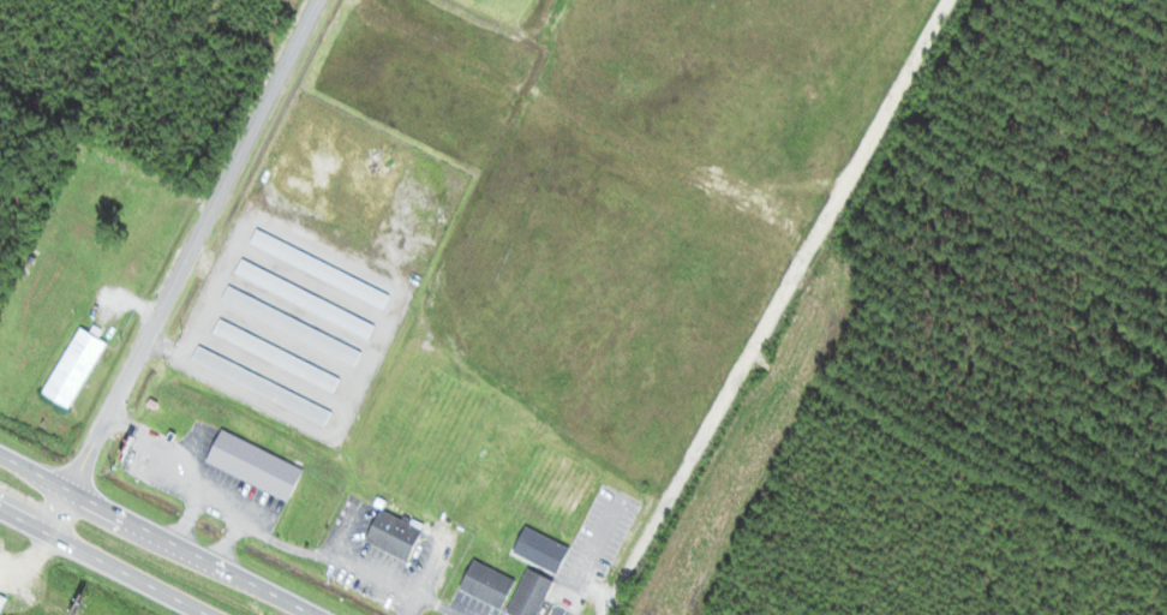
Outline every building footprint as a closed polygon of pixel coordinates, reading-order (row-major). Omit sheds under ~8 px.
[(384,308),(391,294),(256,232),(250,246),(384,308)] [(370,338),(376,324),(242,262),(235,276),(370,338)] [(212,337),(336,390),(342,376),(218,324),(212,337)] [(71,411),(106,342),(78,328),(43,396),(71,411)] [(198,348),(191,362),(326,426),(333,412),(198,348)] [(220,433),(206,466),(289,501),(304,468),(220,433)] [(380,509),(366,541),(408,560),(423,528),(380,509)] [(460,590),(503,609),(516,580),(473,560),(460,590)]
